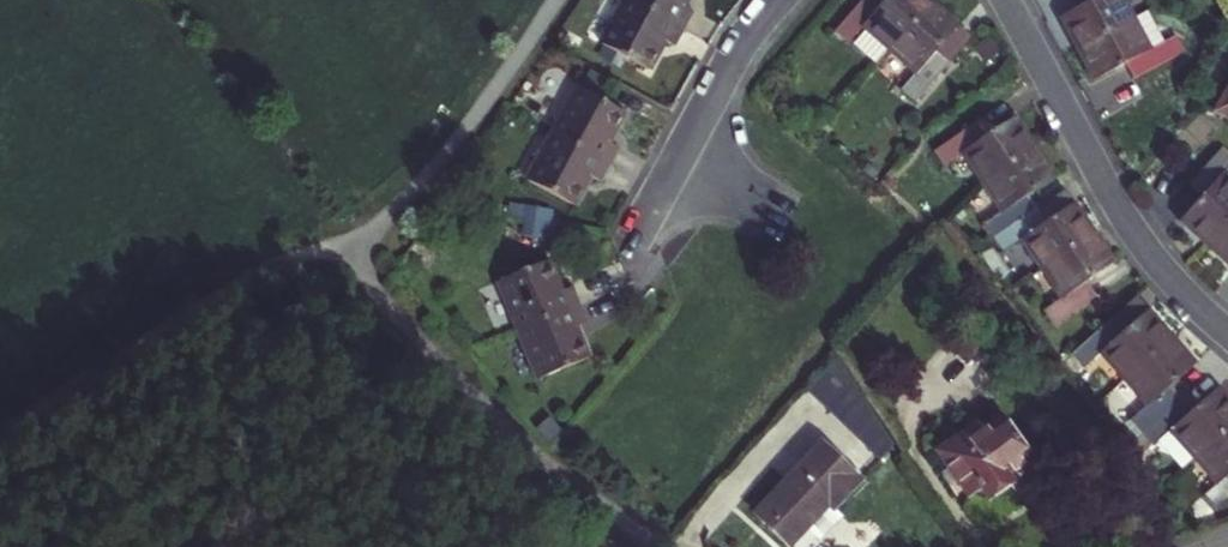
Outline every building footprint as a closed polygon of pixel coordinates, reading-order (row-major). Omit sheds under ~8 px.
[(679,49),(689,32),(632,0),(606,45),(652,72),(668,43),(679,49)] [(689,32),(698,14),(687,8),(692,0),(632,0),(689,32)] [(891,60),(933,10),(921,0),(892,0),(881,14),(866,1),(833,39),(848,51),(863,35),(891,60)] [(1079,50),(1133,20),(1122,0),(1090,0),(1061,17),(1079,50)] [(902,97),(916,109),(947,72),(934,60),(959,32),(933,10),(891,60),(915,81),(902,97)] [(1132,79),(1178,55),(1169,39),(1149,49),(1133,20),(1079,50),(1094,79),(1124,64),(1132,79)] [(934,60),(947,72),(971,42),(959,32),(934,60)] [(1213,108),(1227,115),(1227,88),(1213,108)] [(588,89),(560,137),(616,169),(625,150),(614,144),(631,114),(588,89)] [(980,133),(936,163),(947,179),(969,163),(987,193),(988,193),(1000,185),(1040,159),(1020,130),(990,149),(980,133)] [(534,183),(578,208),(597,176),(609,182),(616,169),(560,137),(534,183)] [(1207,242),(1227,218),(1227,179),(1222,173),(1227,167),(1227,148),(1223,143),(1189,183),(1203,194),(1184,219),(1207,242)] [(1061,190),(1040,159),(1000,185),(988,193),(987,193),(1008,225),(988,238),(997,250),(1042,221),(1033,207),(1061,190)] [(1052,237),(1081,218),(1070,203),(1042,221),(1052,237)] [(1030,251),(1048,280),(1100,246),(1081,218),(1052,237),(1042,221),(997,250),(1007,265),(1030,251)] [(1227,261),(1227,218),(1207,242),(1227,261)] [(555,227),(518,221),(515,243),(551,249),(555,227)] [(1067,310),(1061,313),(1071,330),(1101,309),(1091,293),(1119,273),(1100,246),(1048,280),(1067,310)] [(502,284),(521,333),(579,310),(572,291),(562,295),(550,265),(522,276),(520,271),(504,278),(506,282),(502,284)] [(1145,303),(1117,327),(1128,339),(1155,315),(1145,303)] [(540,381),(588,362),(576,333),(587,329),(579,310),(521,333),(540,381)] [(1049,321),(1060,338),(1071,330),(1061,313),(1049,321)] [(1107,356),(1129,381),(1177,339),(1155,315),(1128,339),(1117,327),(1086,354),(1079,360),(1090,371),(1107,356)] [(1137,422),(1147,433),(1186,399),(1174,387),(1200,365),(1177,339),(1129,381),(1152,407),(1137,422)] [(1196,454),(1227,425),(1227,393),(1221,385),(1195,409),(1186,399),(1147,433),(1158,445),(1175,429),(1196,454)] [(957,425),(975,474),(990,471),(994,483),(1017,475),(1020,483),(1049,473),(1028,409),(1007,417),(1005,409),(957,425)] [(1214,508),(1227,495),(1227,425),(1196,454),(1219,479),(1202,494),(1214,508)] [(867,481),(828,443),(760,515),(794,543),(834,503),(839,508),(867,481)]
